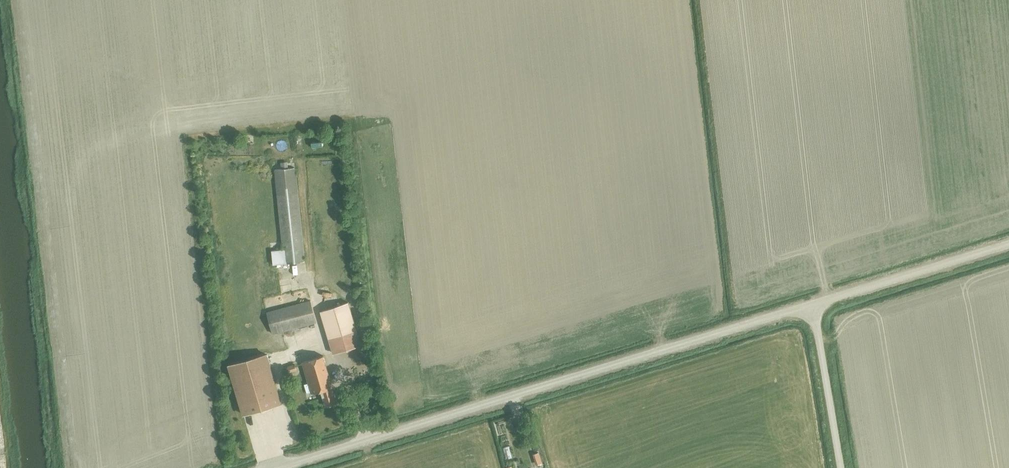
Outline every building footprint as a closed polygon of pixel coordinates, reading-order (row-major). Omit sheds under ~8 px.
[(273,249),(274,263),(306,260),(297,166),(277,168),(285,248),(273,249)] [(265,289),(266,295),(284,291),(283,286),(265,289)] [(267,312),(274,333),(317,320),(311,299),(267,312)] [(321,310),(333,352),(351,347),(346,332),(349,331),(341,304),(321,310)] [(228,366),(242,414),(281,402),(267,354),(228,366)] [(326,405),(337,401),(324,355),(303,361),(312,393),(322,390),(326,405)] [(539,451),(535,453),(538,464),(543,463),(539,451)] [(515,458),(509,459),(511,467),(518,467),(515,458)]
